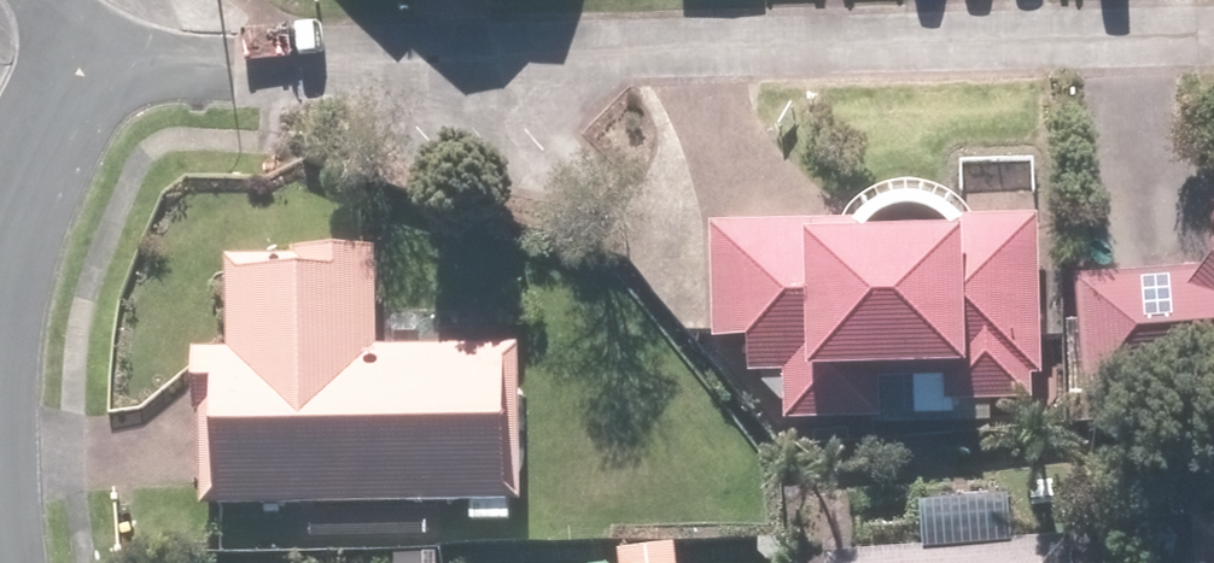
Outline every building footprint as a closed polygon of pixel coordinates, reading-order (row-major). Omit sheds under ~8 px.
[(841,235),(709,229),(703,341),(752,343),(751,374),(792,377),(789,428),(990,438),(992,400),(1039,402),(1052,160),(965,156),(963,202),(929,184),(895,184),(861,203),(841,235)] [(201,351),(198,502),(471,507),(471,523),(519,524),(522,355),(383,352),(385,256),(235,254),(233,351),(201,351)] [(1080,279),(1088,394),(1213,385),(1213,269),(1080,279)] [(1196,514),(1198,562),(1213,562),(1213,514),(1196,514)] [(1086,541),(832,556),(833,562),(1087,562),(1086,541)] [(618,546),(618,562),(684,562),(683,543),(618,546)]
